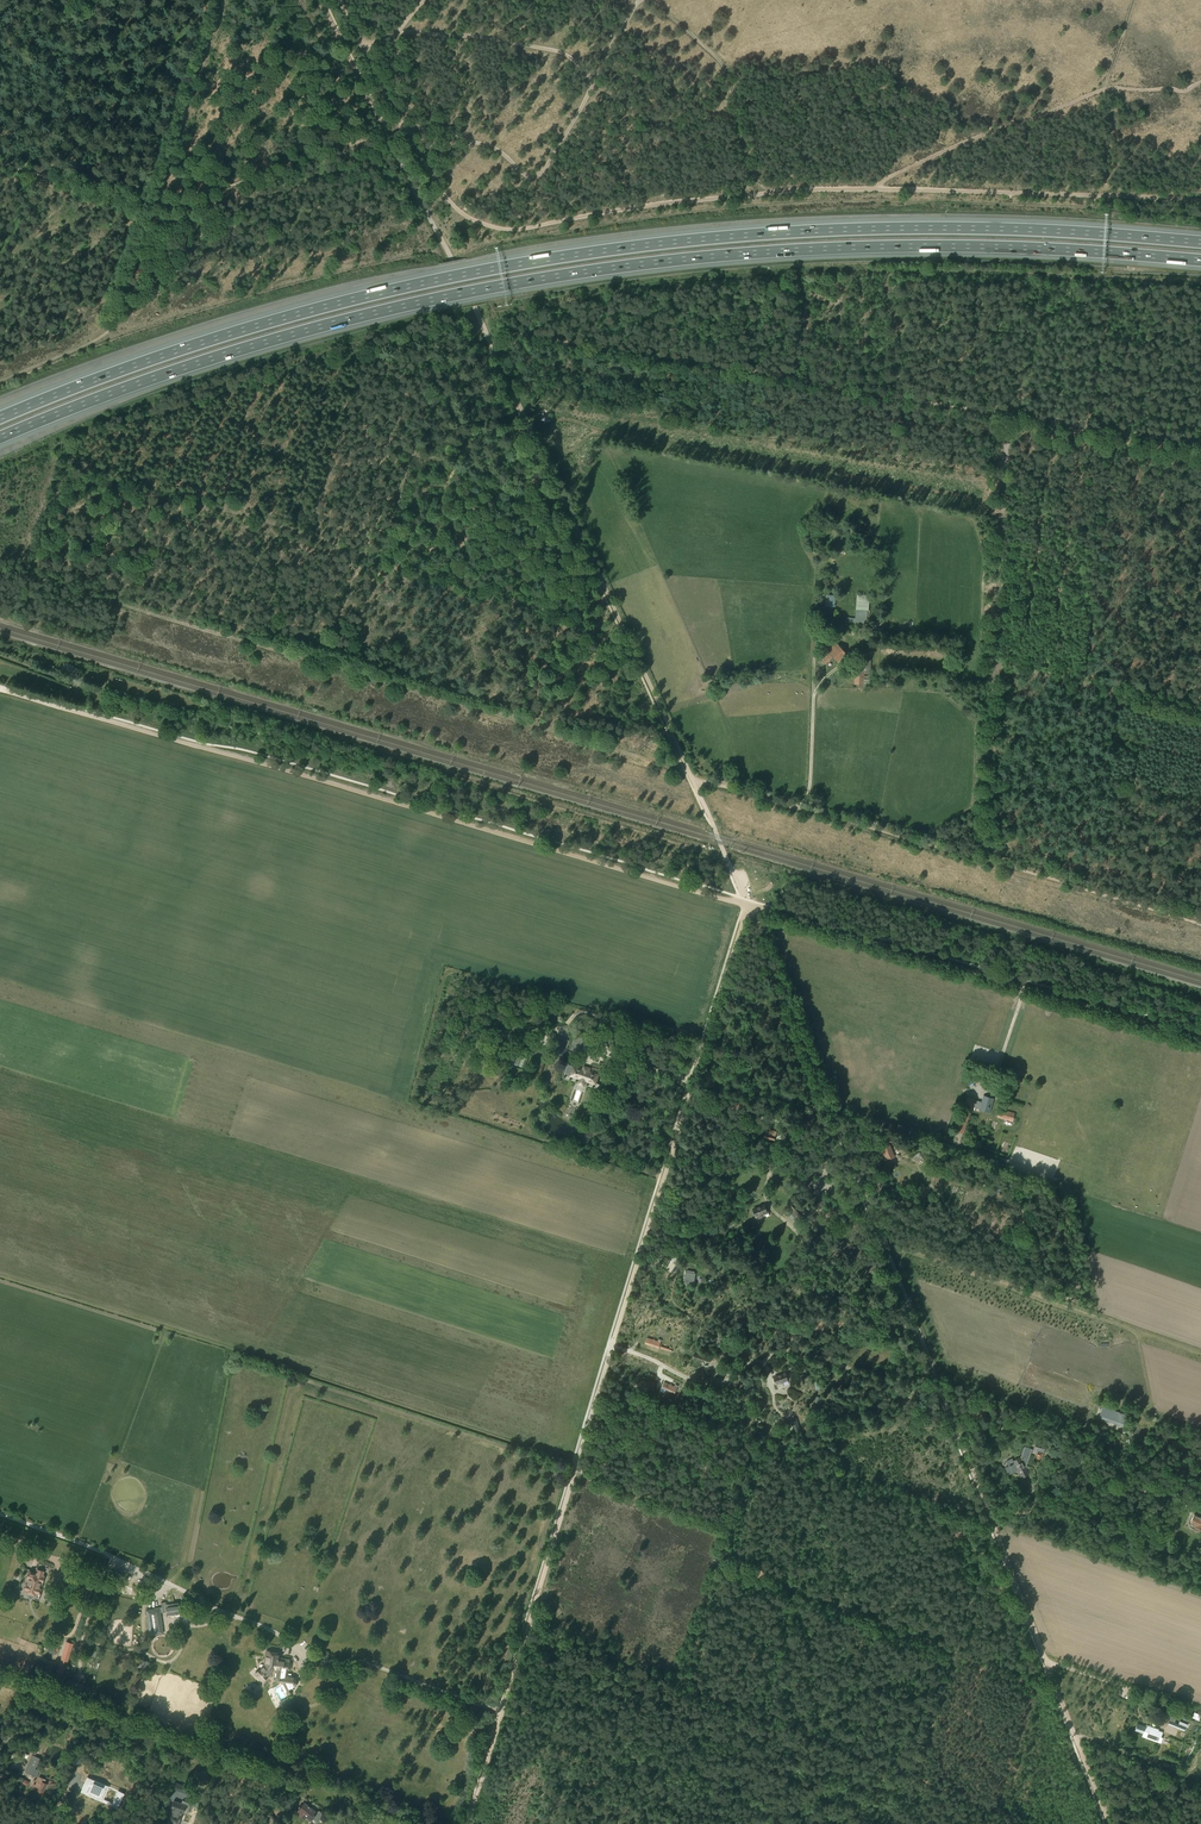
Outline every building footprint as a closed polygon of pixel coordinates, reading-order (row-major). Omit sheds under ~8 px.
[(833,606),(834,594),(825,593),(824,606),(833,606)] [(846,618),(846,623),(855,623),(856,622),(867,623),(868,611),(870,596),(858,595),(856,619),(846,618)] [(827,648),(819,655),(825,662),(833,656),(838,661),(846,655),(835,641),(827,648)] [(854,671),(854,685),(870,685),(870,680),(871,680),(871,676),(865,676),(864,674),(870,674),(871,659),(860,659),(860,671),(854,671)] [(552,1032),(550,1039),(554,1040),(552,1045),(566,1049),(568,1044),(565,1043),(567,1037),(563,1036),(564,1033),(560,1032),(559,1035),(555,1034),(555,1033),(552,1032)] [(574,1067),(571,1075),(572,1075),(572,1076),(576,1077),(577,1077),(581,1078),(580,1079),(585,1081),(585,1079),(589,1081),(589,1082),(593,1083),(594,1082),(595,1083),(598,1075),(588,1072),(589,1070),(584,1068),(583,1070),(574,1067)] [(967,1096),(955,1131),(963,1133),(973,1104),(980,1106),(979,1109),(989,1112),(993,1098),(983,1095),(981,1103),(974,1101),(975,1099),(967,1096)] [(1001,1109),(999,1118),(1012,1122),(1015,1113),(1001,1109)] [(765,1133),(764,1138),(774,1140),(776,1132),(769,1130),(768,1134),(765,1133)] [(890,1146),(882,1149),(887,1161),(895,1158),(890,1146)] [(922,1157),(919,1153),(914,1156),(917,1161),(922,1157)] [(765,1204),(753,1209),(757,1219),(763,1217),(762,1215),(769,1212),(765,1204)] [(684,1280),(684,1283),(693,1285),(695,1273),(694,1273),(687,1271),(686,1271),(685,1277),(684,1280)] [(715,1334),(711,1345),(720,1346),(723,1336),(715,1334)] [(649,1338),(647,1344),(659,1347),(661,1342),(661,1339),(658,1338),(657,1341),(649,1338)] [(695,1353),(693,1358),(704,1362),(706,1358),(695,1353)] [(783,1373),(772,1376),(775,1387),(781,1385),(780,1381),(785,1379),(783,1373)] [(665,1381),(662,1387),(675,1393),(678,1387),(679,1385),(676,1383),(675,1385),(665,1381)] [(1126,1415),(1103,1407),(1100,1417),(1117,1423),(1118,1420),(1124,1422),(1126,1415)] [(797,1418),(790,1420),(795,1432),(801,1430),(797,1418)] [(1009,1466),(1006,1467),(1009,1474),(1018,1470),(1022,1477),(1029,1474),(1025,1466),(1029,1454),(1030,1455),(1032,1449),(1025,1447),(1021,1458),(1019,1458),(1014,1461),(1012,1457),(1006,1460),(1009,1466)] [(1036,1447),(1034,1451),(1038,1452),(1036,1458),(1041,1460),(1044,1450),(1036,1447)] [(1191,1524),(1197,1527),(1196,1528),(1200,1530),(1200,1518),(1199,1518),(1194,1516),(1191,1524)] [(29,1570),(24,1591),(38,1596),(39,1593),(40,1594),(45,1577),(44,1576),(46,1571),(37,1568),(36,1572),(29,1570)] [(146,1619),(144,1620),(146,1634),(156,1633),(156,1631),(166,1632),(167,1626),(161,1626),(159,1611),(166,1611),(166,1614),(179,1613),(178,1603),(173,1603),(173,1602),(165,1603),(164,1601),(160,1601),(160,1605),(145,1607),(146,1619)] [(61,1665),(58,1674),(64,1676),(74,1644),(67,1641),(59,1665),(61,1665)] [(261,1668),(255,1674),(263,1681),(269,1676),(268,1675),(274,1668),(276,1668),(274,1679),(283,1680),(285,1671),(288,1671),(288,1669),(291,1670),(292,1663),(289,1662),(290,1661),(278,1659),(279,1653),(268,1651),(267,1656),(266,1656),(265,1661),(266,1661),(264,1667),(263,1666),(261,1668)] [(1177,1717),(1172,1715),(1168,1724),(1173,1726),(1174,1722),(1177,1717)] [(1133,1729),(1131,1733),(1142,1737),(1144,1732),(1148,1734),(1150,1728),(1130,1721),(1128,1727),(1133,1729)] [(15,1744),(11,1751),(18,1755),(22,1748),(15,1744)] [(30,1761),(29,1765),(37,1768),(42,1756),(34,1753),(30,1761)] [(28,1765),(26,1772),(37,1777),(40,1769),(37,1768),(29,1765),(28,1765)] [(40,1777),(34,1788),(43,1792),(47,1783),(44,1782),(46,1779),(40,1777)] [(93,1782),(89,1791),(99,1796),(103,1787),(93,1782)] [(186,1794),(188,1788),(189,1787),(180,1784),(179,1784),(177,1791),(186,1794)] [(124,1793),(118,1791),(113,1804),(118,1806),(124,1793)] [(166,1821),(168,1822),(167,1822),(171,1823),(172,1823),(174,1823),(177,1823),(180,1816),(181,1813),(182,1813),(185,1805),(173,1801),(170,1808),(171,1809),(166,1821)] [(304,1802),(296,1813),(304,1819),(306,1816),(310,1820),(312,1817),(317,1821),(321,1817),(321,1816),(323,1813),(318,1809),(316,1811),(304,1802)] [(261,1814),(268,1823),(269,1823),(274,1820),(266,1810),(261,1814)] [(350,1811),(347,1821),(356,1823),(359,1814),(350,1811)]
